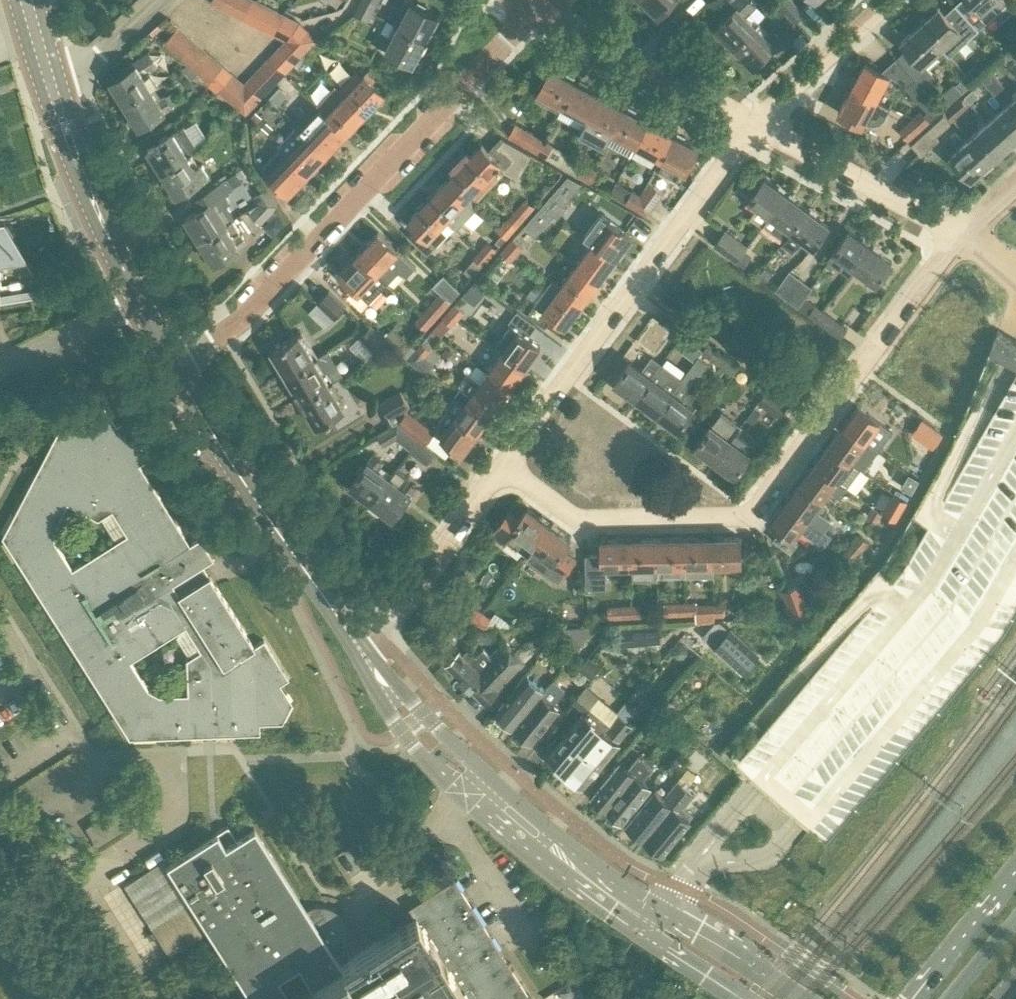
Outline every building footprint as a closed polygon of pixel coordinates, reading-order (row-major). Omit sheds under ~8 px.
[(223,7),(234,13),(241,0),(227,0),(223,7)] [(234,13),(245,18),(255,0),(241,0),(234,13)] [(245,18),(256,24),(266,5),(256,0),(255,0),(245,18)] [(359,4),(373,11),(379,1),(377,0),(361,0),(359,4)] [(426,39),(438,15),(410,0),(403,0),(399,8),(406,11),(399,25),(426,39)] [(660,14),(673,0),(645,0),(660,14)] [(730,5),(734,9),(716,27),(735,46),(756,24),(746,14),(755,4),(751,0),(725,0),(730,5)] [(778,3),(792,19),(801,10),(792,0),(780,0),(778,3)] [(955,3),(978,28),(1006,2),(1005,0),(959,0),(955,3)] [(945,13),(938,5),(919,22),(946,52),(948,54),(978,28),(955,3),(945,13)] [(373,11),(359,4),(354,12),(358,14),(356,18),(367,24),(373,11)] [(266,5),(256,24),(264,28),(274,9),(266,5)] [(285,15),(274,9),(264,28),(275,34),(285,15)] [(285,15),(275,34),(287,39),(298,21),(285,15)] [(298,21),(287,39),(295,47),(309,32),(298,21)] [(946,52),(919,22),(900,39),(907,46),(895,57),(922,86),(933,75),(923,64),(933,55),(938,59),(946,52)] [(766,34),(756,24),(735,46),(754,64),(771,48),(775,52),(784,42),(772,29),(766,34)] [(426,39),(399,25),(392,37),(385,34),(379,45),(413,63),(426,39)] [(182,58),(196,42),(177,26),(164,42),(182,58)] [(309,32),(295,47),(303,54),(317,39),(309,32)] [(287,39),(278,49),(294,63),(303,54),(295,47),(287,39)] [(196,42),(182,58),(191,66),(205,50),(196,42)] [(294,63),(278,49),(270,58),(285,72),(294,63)] [(205,50),(191,66),(200,74),(214,58),(205,50)] [(124,103),(157,83),(149,70),(157,65),(148,51),(120,69),(123,73),(110,80),(124,103)] [(214,58),(200,74),(209,82),(223,66),(214,58)] [(270,58),(262,67),(277,81),(285,72),(270,58)] [(865,62),(852,86),(876,99),(890,75),(865,62)] [(223,66),(209,82),(218,90),(232,74),(223,66)] [(277,81),(262,67),(253,75),(269,90),(277,81)] [(563,105),(577,81),(552,68),(539,92),(563,105)] [(959,94),(974,80),(965,71),(958,78),(961,80),(953,88),(959,94)] [(992,71),(982,79),(988,86),(998,77),(992,71)] [(241,82),(232,74),(218,90),(227,98),(241,82)] [(365,74),(345,95),(364,113),(384,93),(365,74)] [(253,75),(245,84),(245,85),(250,90),(260,99),(269,90),(253,75)] [(921,127),(942,108),(922,86),(915,79),(906,87),(928,111),(925,114),(920,110),(913,117),(921,127)] [(577,81),(563,105),(587,118),(601,94),(577,81)] [(241,82),(227,98),(237,105),(250,90),(245,85),(245,84),(241,82)] [(157,83),(124,103),(138,127),(166,110),(165,109),(172,104),(166,95),(158,99),(152,89),(158,85),(157,83)] [(289,93),(280,85),(269,97),(278,105),(289,93)] [(364,113),(345,95),(337,86),(319,104),(320,108),(345,133),(364,113)] [(876,99),(852,86),(838,111),(863,124),(865,121),(867,122),(872,123),(874,123),(879,122),(881,121),(885,117),(890,107),(876,99)] [(979,95),(972,87),(964,95),(970,102),(979,95)] [(260,99),(250,90),(237,105),(246,114),(260,99)] [(601,94),(587,118),(588,118),(580,133),(604,146),(607,140),(611,131),(625,107),(601,94)] [(1015,118),(1015,94),(1004,104),(1015,118)] [(962,98),(946,112),(951,119),(967,104),(962,98)] [(986,121),(1008,145),(1015,138),(1015,118),(1004,104),(986,121)] [(625,107),(611,131),(607,140),(631,154),(636,145),(649,120),(625,107)] [(320,108),(300,128),(326,153),(345,133),(320,108)] [(911,143),(920,153),(921,154),(938,138),(936,136),(950,123),(943,115),(911,143)] [(921,127),(913,117),(899,130),(907,140),(921,127)] [(673,133),(649,120),(636,145),(660,158),(673,133)] [(986,121),(968,137),(990,161),(1008,145),(986,121)] [(538,151),(545,139),(516,123),(509,134),(538,151)] [(300,128),(281,147),(307,172),(326,153),(300,128)] [(162,172),(189,156),(181,143),(188,139),(182,129),(148,149),(162,172)] [(673,133),(660,158),(655,168),(679,181),(698,146),(673,133)] [(481,143),(471,154),(467,150),(459,158),(491,189),(492,188),(487,183),(496,174),(500,167),(518,177),(532,153),(502,136),(496,145),(494,144),(488,149),(481,143)] [(990,161),(968,137),(949,154),(971,178),(990,161)] [(553,144),(545,139),(538,151),(547,156),(553,144)] [(307,172),(281,147),(262,167),(288,193),(307,172)] [(189,156),(162,172),(177,195),(203,179),(202,176),(208,172),(203,163),(196,167),(189,156)] [(491,189),(459,158),(451,167),(454,170),(445,181),(474,210),(475,209),(465,199),(472,192),(481,200),(491,189)] [(566,158),(562,165),(587,178),(593,167),(585,162),(582,166),(566,158)] [(593,167),(587,178),(595,183),(602,172),(593,167)] [(568,175),(554,191),(565,201),(582,182),(568,175)] [(206,204),(199,209),(185,217),(200,240),(233,219),(235,218),(226,203),(229,201),(225,194),(234,188),(227,177),(200,194),(206,204)] [(764,224),(786,193),(765,177),(748,199),(757,206),(750,215),(763,225),(764,224)] [(648,179),(641,194),(634,205),(648,213),(665,192),(648,179)] [(634,205),(641,194),(633,189),(617,180),(611,192),(634,205)] [(445,181),(426,199),(454,226),(457,228),(474,210),(445,181)] [(259,203),(273,194),(267,185),(254,194),(259,203)] [(786,193),(764,224),(784,239),(807,208),(786,193)] [(273,194),(259,203),(249,209),(251,211),(249,213),(261,223),(279,204),(273,194)] [(515,210),(523,217),(533,205),(525,198),(515,210)] [(454,226),(426,199),(408,218),(415,226),(407,235),(427,254),(454,226)] [(554,211),(543,202),(536,210),(547,220),(554,211)] [(807,208),(784,239),(785,239),(781,244),(793,252),(802,239),(813,246),(828,224),(807,208)] [(523,217),(515,210),(497,229),(506,237),(523,217)] [(615,258),(632,235),(610,219),(601,213),(584,235),(593,242),(615,258)] [(0,217),(0,293),(46,285),(2,217),(0,217)] [(233,219),(200,240),(214,263),(247,242),(233,219)] [(854,267),(870,246),(848,229),(832,252),(833,252),(828,258),(849,274),(854,268),(854,267)] [(745,251),(748,246),(726,230),(715,245),(737,261),(745,251)] [(378,232),(358,253),(388,281),(400,269),(407,274),(414,266),(378,232)] [(507,244),(518,253),(524,246),(513,237),(507,244)] [(488,240),(480,249),(488,257),(497,248),(488,240)] [(599,280),(615,258),(593,242),(577,264),(599,280)] [(519,256),(507,245),(480,276),(492,287),(519,256)] [(892,262),(870,246),(854,267),(854,268),(875,283),(892,262)] [(488,257),(480,249),(473,257),(482,265),(488,257)] [(744,266),(752,257),(745,251),(737,261),(744,266)] [(388,281),(358,253),(338,273),(369,302),(388,281)] [(582,302),(599,280),(577,264),(560,285),(560,286),(582,302)] [(766,282),(773,273),(765,267),(757,276),(766,282)] [(787,298),(801,278),(790,270),(776,289),(787,298)] [(422,312),(432,322),(460,290),(444,274),(433,285),(440,292),(422,312)] [(798,306),(813,287),(801,278),(787,298),(798,306)] [(565,325),(582,302),(560,286),(560,285),(552,279),(528,313),(545,325),(552,315),(565,325)] [(463,296),(473,305),(487,289),(476,280),(463,296)] [(334,318),(344,308),(346,306),(329,289),(317,302),(334,318)] [(839,314),(851,323),(861,308),(849,300),(839,314)] [(455,303),(449,309),(460,317),(465,311),(455,303)] [(817,320),(824,310),(816,304),(808,313),(817,320)] [(388,326),(397,311),(388,305),(378,320),(388,326)] [(460,317),(449,309),(434,326),(447,337),(454,327),(453,326),(460,317)] [(848,327),(824,310),(817,320),(841,338),(848,327)] [(504,335),(496,346),(526,367),(542,346),(529,337),(537,325),(517,311),(509,323),(518,330),(511,340),(504,335)] [(687,326),(666,311),(658,321),(680,336),(687,326)] [(432,322),(422,312),(415,320),(426,329),(432,322)] [(388,340),(384,336),(372,324),(359,336),(376,352),(388,340)] [(403,355),(413,344),(393,326),(384,336),(388,340),(403,355)] [(688,342),(695,332),(687,326),(680,336),(688,342)] [(416,347),(426,355),(431,349),(429,347),(439,336),(432,329),(416,347)] [(1003,331),(999,329),(990,349),(1015,364),(1015,339),(1003,331)] [(286,375),(315,357),(300,333),(271,350),(286,375)] [(709,342),(702,351),(710,357),(717,348),(709,342)] [(416,347),(413,344),(403,355),(406,358),(426,374),(434,363),(426,356),(426,355),(416,347)] [(526,367),(496,346),(503,351),(487,372),(510,388),(526,367)] [(328,349),(315,357),(286,375),(300,399),(329,381),(343,373),(328,349)] [(699,355),(682,377),(656,413),(678,429),(702,397),(688,387),(694,379),(696,381),(710,363),(699,355)] [(636,398),(660,364),(651,357),(643,369),(630,360),(614,382),(636,398)] [(662,362),(660,364),(636,398),(656,413),(682,377),(662,362)] [(510,388),(487,372),(480,382),(467,373),(459,384),(462,386),(462,385),(495,409),(510,388)] [(346,408),(329,381),(300,399),(316,425),(346,408)] [(762,396),(769,386),(761,381),(754,390),(762,396)] [(462,385),(462,386),(454,396),(464,403),(457,414),(479,430),(495,409),(462,385)] [(780,417),(791,402),(769,386),(762,396),(758,401),(780,417)] [(398,421),(407,410),(410,405),(401,389),(380,402),(394,425),(398,421)] [(363,420),(381,415),(377,399),(359,403),(363,420)] [(859,405),(844,425),(877,449),(879,451),(893,431),(859,405)] [(108,706),(128,738),(167,736),(170,732),(179,732),(183,736),(196,735),(200,731),(218,730),(222,734),(235,734),(239,729),(247,729),(252,733),(259,733),(259,721),(274,720),(286,697),(278,684),(288,678),(284,671),(278,670),(274,663),(275,658),(263,639),(253,645),(214,583),(202,565),(213,559),(199,537),(189,544),(138,464),(148,457),(137,439),(131,437),(127,430),(128,425),(124,418),(114,425),(102,407),(82,408),(72,427),(62,421),(61,422),(58,428),(60,433),(56,440),(51,442),(45,453),(46,459),(38,475),(32,477),(26,488),(28,494),(24,501),(19,503),(1,536),(1,537),(21,569),(27,570),(31,576),(32,577),(30,582),(37,593),(43,595),(47,602),(46,607),(53,618),(58,619),(63,626),(61,632),(68,643),(74,644),(78,651),(77,656),(84,667),(90,669),(94,676),(93,681),(100,692),(105,693),(109,700),(108,706)] [(760,413),(753,407),(746,417),(753,423),(760,413)] [(479,430),(457,414),(448,408),(439,421),(447,426),(441,435),(463,452),(479,430)] [(407,410),(398,421),(419,437),(426,443),(436,431),(407,410)] [(715,461),(736,432),(740,426),(721,411),(695,446),(715,461)] [(398,421),(394,425),(378,435),(384,447),(397,439),(411,450),(419,437),(398,421)] [(877,449),(844,425),(829,444),(851,461),(859,451),(870,459),(877,449)] [(924,440),(933,446),(942,433),(934,427),(924,440)] [(736,432),(715,461),(735,476),(752,453),(751,452),(755,446),(736,432)] [(419,437),(411,450),(409,452),(426,464),(436,451),(426,443),(419,437)] [(851,461),(829,444),(815,464),(846,486),(860,468),(851,461)] [(887,468),(898,473),(906,455),(895,450),(887,468)] [(371,501),(390,475),(378,466),(382,461),(373,454),(350,485),(371,501)] [(846,486),(815,464),(800,483),(822,499),(829,490),(840,498),(848,487),(846,486)] [(912,492),(920,478),(909,472),(901,485),(912,492)] [(390,475),(371,501),(392,516),(415,485),(407,479),(403,484),(390,475)] [(800,483),(787,501),(825,530),(833,520),(816,508),(822,499),(800,483)] [(896,519),(908,499),(894,491),(894,492),(883,511),(884,512),(896,519)] [(825,530),(787,501),(771,522),(780,530),(773,539),(790,552),(798,541),(793,538),(799,530),(822,546),(831,534),(825,530)] [(883,513),(872,506),(867,514),(878,521),(883,513)] [(534,544),(550,523),(528,507),(520,516),(511,509),(492,534),(504,542),(505,539),(518,548),(526,538),(534,544)] [(534,544),(525,556),(558,581),(575,558),(572,556),(575,553),(566,547),(572,539),(550,523),(534,544)] [(847,547),(857,556),(869,542),(859,534),(847,547)] [(658,538),(658,566),(658,576),(686,576),(686,537),(658,538)] [(713,537),(686,537),(686,576),(714,575),(714,565),(713,537)] [(713,537),(714,565),(742,565),(742,537),(713,537)] [(630,538),(602,539),(602,555),(586,555),(586,587),(607,587),(607,566),(631,566),(630,538)] [(658,538),(630,538),(631,566),(658,566),(658,538)] [(857,556),(847,547),(841,555),(851,563),(857,556)] [(900,583),(919,585),(921,569),(902,567),(900,583)] [(810,610),(801,585),(783,592),(793,617),(810,610)] [(686,614),(686,601),(664,602),(664,615),(686,614)] [(696,601),(686,601),(686,614),(697,614),(696,609),(696,603),(696,601)] [(458,612),(444,602),(438,611),(442,614),(450,620),(452,621),(458,612)] [(724,603),(714,603),(714,608),(714,615),(725,615),(724,603)] [(631,617),(631,604),(622,604),(622,617),(631,617)] [(631,604),(631,617),(642,616),(642,604),(631,604)] [(474,607),(468,617),(476,622),(482,613),(474,607)] [(714,615),(714,608),(696,609),(697,614),(697,620),(715,620),(714,615)] [(490,618),(482,613),(476,622),(484,628),(490,618)] [(566,624),(557,634),(576,650),(599,623),(566,624)] [(659,625),(617,627),(618,642),(660,640),(659,625)] [(761,654),(731,628),(714,646),(743,672),(761,654)] [(481,638),(485,641),(492,641),(495,636),(495,630),(480,631),(481,638)] [(491,655),(466,682),(486,701),(525,661),(504,642),(491,655)] [(466,682),(491,655),(483,648),(477,655),(468,648),(462,654),(457,651),(445,663),(466,682)] [(592,678),(600,668),(588,657),(579,667),(592,678)] [(514,725),(545,688),(540,684),(548,675),(541,669),(533,678),(526,673),(515,686),(516,687),(496,710),(498,712),(494,717),(503,725),(508,720),(514,725)] [(545,688),(514,725),(521,731),(516,737),(525,745),(530,739),(532,739),(560,706),(559,705),(566,697),(560,692),(563,688),(553,679),(545,689),(545,688)] [(604,729),(609,723),(590,707),(550,754),(551,755),(550,757),(551,763),(556,768),(562,767),(564,766),(588,737),(597,745),(607,732),(604,729)] [(611,724),(609,723),(604,729),(607,732),(597,745),(588,737),(564,766),(584,782),(620,740),(621,740),(634,724),(620,713),(611,724)] [(636,736),(651,760),(676,744),(661,720),(636,736)] [(607,807),(646,759),(639,753),(627,767),(620,761),(592,795),(607,807)] [(646,759),(607,807),(611,810),(606,816),(616,824),(621,818),(623,819),(650,785),(643,779),(654,765),(646,759)] [(686,779),(683,783),(678,779),(664,795),(655,788),(627,821),(629,823),(627,827),(635,834),(637,831),(644,837),(689,782),(686,779)] [(698,789),(689,782),(644,837),(651,842),(650,843),(659,851),(660,850),(662,852),(691,817),(690,815),(693,811),(686,805),(698,789)] [(126,827),(116,811),(84,832),(94,848),(126,827)] [(414,917),(339,963),(333,953),(338,949),(342,944),(344,938),(344,932),(343,925),(341,920),(336,915),(331,911),(325,909),(319,908),(313,909),(307,912),(253,827),(236,838),(227,825),(166,864),(191,902),(252,998),(466,998),(414,917)] [(151,927),(191,902),(166,864),(162,859),(123,884),(151,927)] [(408,906),(414,917),(466,998),(530,998),(453,878),(408,906)]
